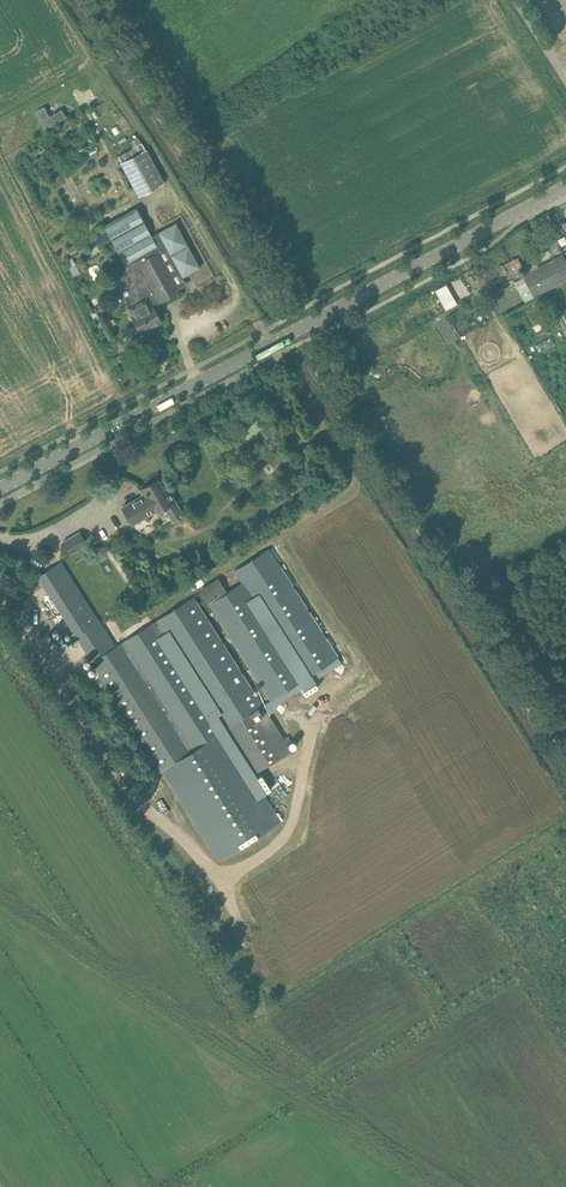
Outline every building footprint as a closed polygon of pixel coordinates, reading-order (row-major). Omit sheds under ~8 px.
[(45,107),(37,111),(46,128),(67,117),(62,109),(50,116),(45,107)] [(134,147),(118,156),(122,162),(121,163),(139,196),(165,183),(147,148),(145,149),(140,139),(139,140),(138,137),(130,141),(132,144),(134,147)] [(136,209),(105,225),(108,230),(135,282),(140,291),(137,293),(141,299),(128,306),(127,307),(131,316),(135,323),(141,333),(142,333),(141,332),(159,323),(155,315),(157,314),(153,305),(159,302),(159,303),(179,292),(178,290),(150,236),(138,213),(136,209)] [(105,232),(94,239),(100,249),(111,243),(105,232)] [(523,276),(533,294),(534,296),(565,279),(565,261),(563,255),(523,276)] [(80,272),(75,263),(75,264),(72,258),(67,261),(70,266),(69,267),(73,275),(80,272)] [(555,314),(565,335),(565,308),(555,314)] [(94,312),(91,314),(95,320),(99,318),(96,311),(94,312)] [(353,349),(342,355),(346,363),(357,357),(353,349)] [(269,462),(276,472),(290,462),(283,452),(269,462)] [(122,507),(128,517),(132,524),(157,510),(157,511),(164,507),(173,523),(184,516),(168,488),(164,490),(158,479),(140,490),(143,495),(122,507)] [(63,541),(70,554),(87,544),(80,532),(63,541)] [(220,581),(201,593),(208,604),(210,604),(268,696),(271,700),(263,705),(266,710),(268,714),(274,710),(279,702),(302,688),(306,694),(318,686),(314,680),(342,663),(341,662),(338,658),(269,548),(244,564),(235,570),(243,582),(227,593),(220,581)] [(219,565),(212,554),(205,559),(211,570),(219,565)] [(61,561),(38,576),(219,861),(281,821),(251,775),(291,750),(268,714),(266,710),(263,705),(193,597),(115,646),(61,561)]
